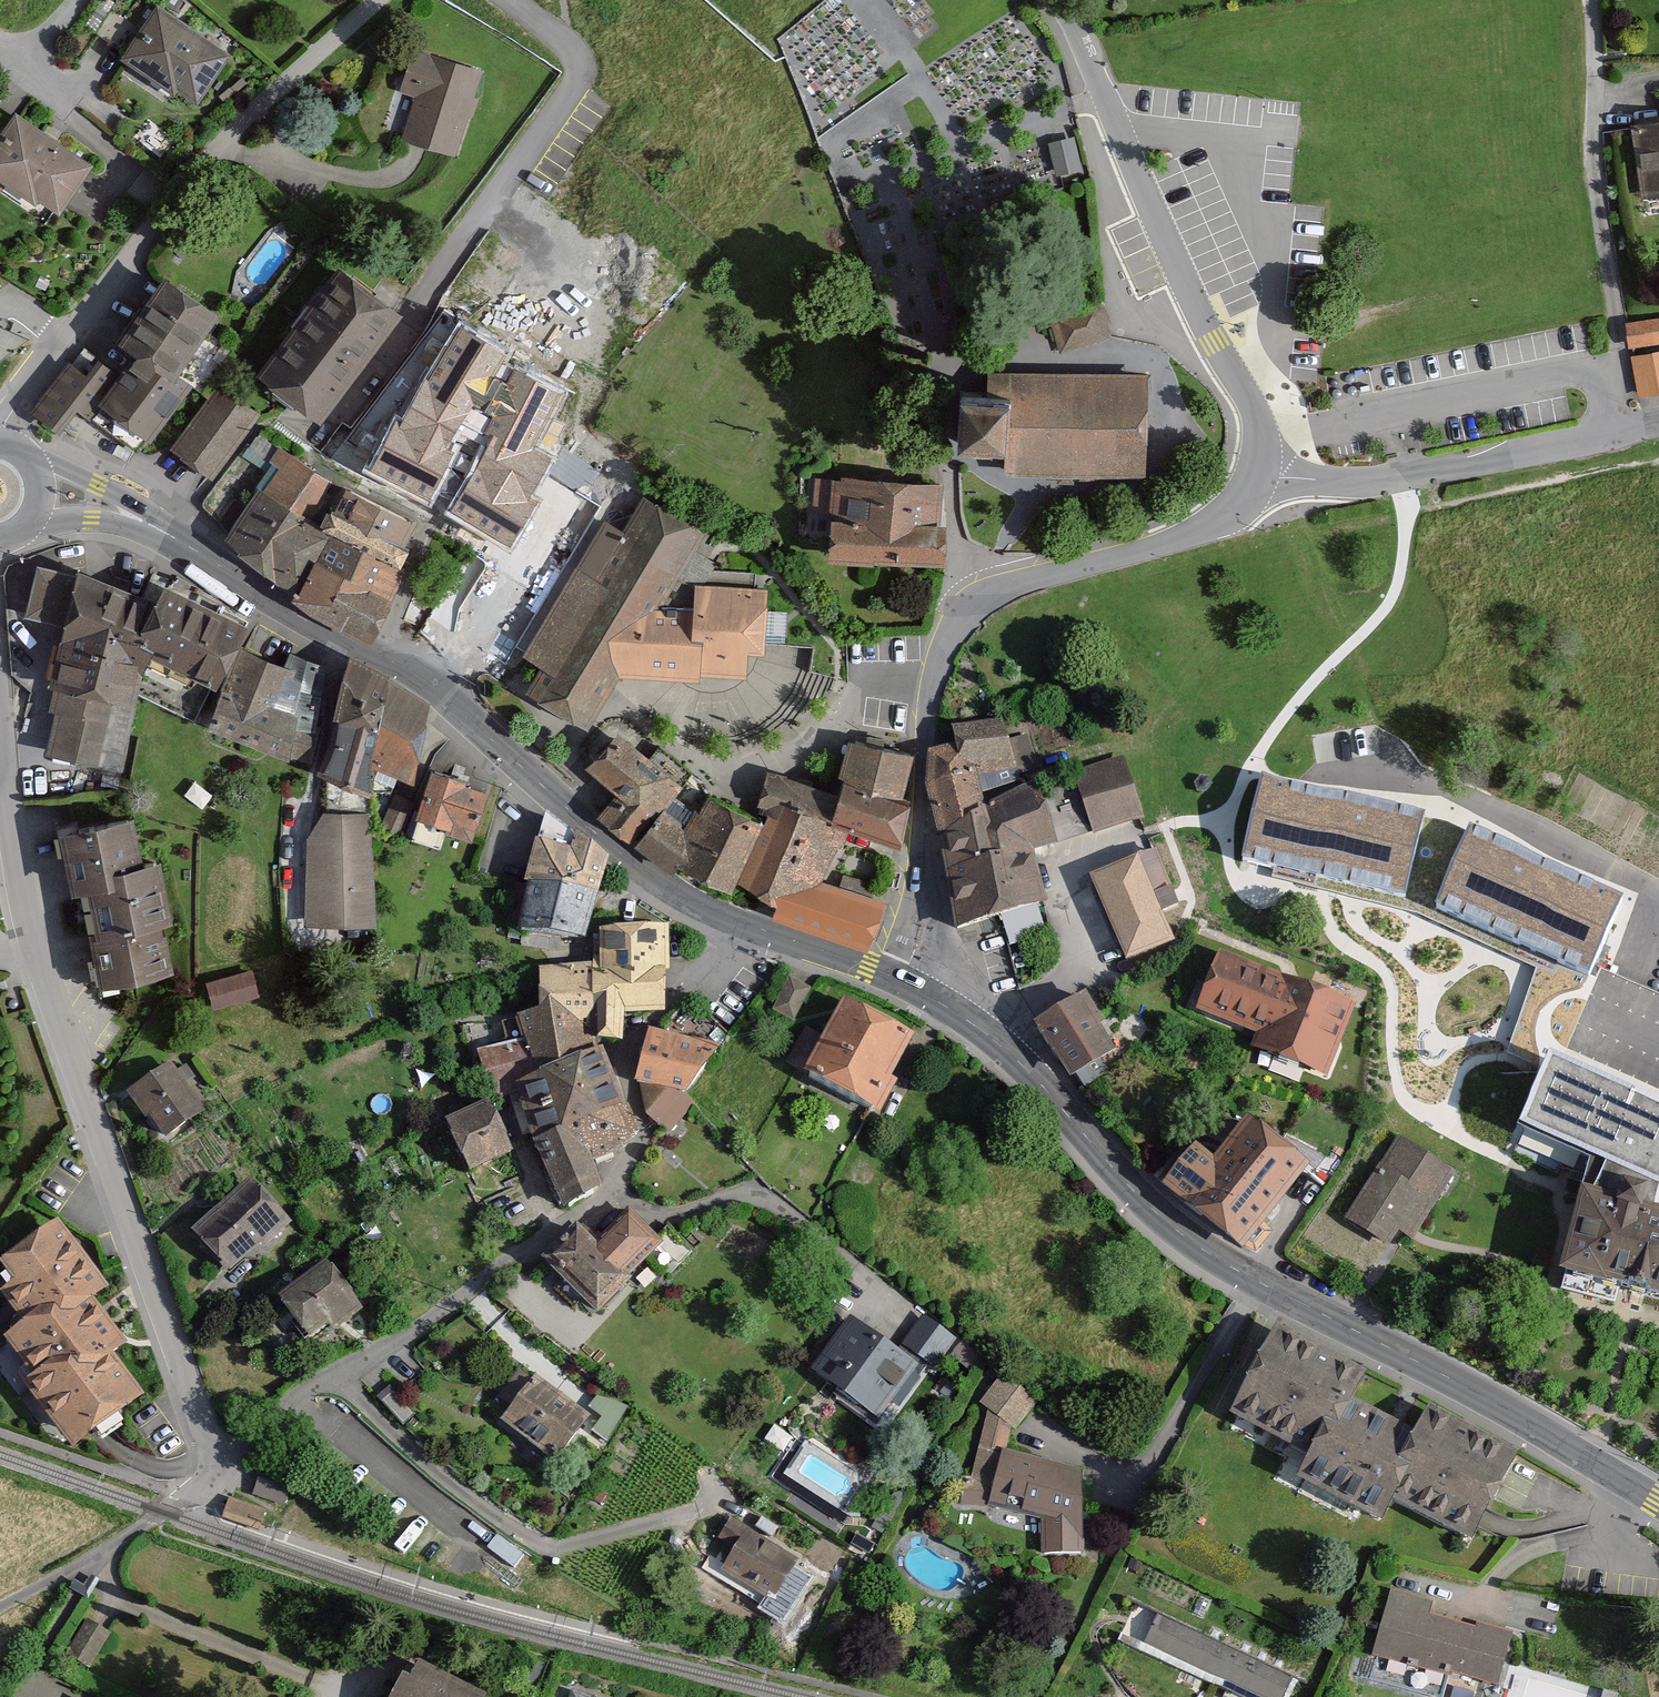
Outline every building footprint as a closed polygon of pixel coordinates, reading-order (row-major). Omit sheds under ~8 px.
[(223,53),(148,6),(114,58),(190,106),(223,53)] [(460,157),(482,71),(406,51),(395,94),(413,98),(401,142),(460,157)] [(6,112),(0,121),(0,184),(49,215),(83,162),(6,112)] [(1627,123),(1638,198),(1658,195),(1658,119),(1627,123)] [(1051,140),(1057,174),(1083,169),(1077,135),(1051,140)] [(394,309),(333,263),(251,371),(312,417),(394,309)] [(212,309),(158,269),(99,349),(83,337),(30,408),(59,430),(77,406),(89,415),(99,402),(146,437),(189,379),(170,365),(212,309)] [(1625,321),(1628,347),(1658,343),(1658,316),(1625,321)] [(1630,356),(1638,395),(1658,391),(1658,350),(1630,356)] [(1151,477),(1151,373),(996,372),(996,398),(951,398),(951,451),(997,451),(997,477),(1151,477)] [(263,411),(222,380),(172,447),(214,477),(263,411)] [(409,523),(277,446),(223,537),(370,623),(404,565),(390,556),(409,523)] [(944,484),(824,476),(821,556),(940,562),(944,484)] [(588,570),(573,563),(518,653),(537,664),(522,692),(590,726),(621,672),(699,681),(699,668),(743,672),(743,650),(760,648),(766,584),(695,578),(685,605),(655,603),(703,529),(636,493),(588,570)] [(79,580),(38,568),(25,619),(67,628),(65,645),(55,646),(49,677),(55,679),(51,712),(43,751),(97,764),(114,696),(127,699),(140,647),(202,678),(231,621),(156,577),(147,587),(143,601),(81,576),(79,580)] [(285,661),(232,637),(192,717),(305,762),(317,734),(322,659),(286,645),(285,661)] [(332,664),(332,670),(322,707),(329,710),(310,765),(363,787),(365,757),(408,778),(429,711),(332,664)] [(635,833),(651,805),(684,772),(606,722),(586,754),(612,783),(594,803),(635,833)] [(945,844),(955,930),(1051,901),(1040,859),(1056,855),(1035,790),(1023,794),(1002,723),(949,733),(954,754),(928,763),(924,802),(931,845),(945,844)] [(909,746),(842,729),(827,774),(768,762),(747,794),(763,805),(761,813),(737,880),(768,893),(763,914),(867,954),(894,897),(823,874),(831,846),(848,856),(853,835),(901,845),(909,746)] [(1074,771),(1093,834),(1134,821),(1144,818),(1124,756),(1074,771)] [(484,786),(425,762),(411,795),(396,789),(382,823),(403,831),(411,811),(464,833),(484,786)] [(1428,826),(1258,784),(1235,874),(1405,917),(1428,826)] [(651,805),(635,833),(726,896),(737,880),(761,813),(706,786),(680,820),(651,805)] [(372,806),(306,808),(308,923),(374,922),(372,806)] [(128,811),(50,822),(59,884),(77,882),(91,975),(167,964),(150,852),(135,854),(128,811)] [(567,848),(531,840),(514,929),(582,934),(602,866),(571,838),(567,848)] [(1629,909),(1466,840),(1431,924),(1594,992),(1629,909)] [(1096,884),(1129,959),(1166,943),(1155,917),(1177,907),(1156,858),(1096,884)] [(667,922),(596,926),(597,963),(540,964),(531,991),(535,1008),(515,1016),(521,1042),(477,1054),(496,1102),(510,1096),(553,1204),(593,1186),(585,1158),(629,1142),(640,1128),(597,1041),(620,1041),(619,1010),(663,1010),(667,922)] [(1360,1001),(1225,948),(1202,1007),(1263,1031),(1257,1046),(1331,1075),(1360,1001)] [(255,968),(210,978),(216,1007),(261,996),(255,968)] [(773,1007),(794,1020),(814,988),(792,975),(773,1007)] [(912,1032),(831,990),(792,1065),(873,1107),(912,1032)] [(1089,993),(1038,1026),(1071,1077),(1122,1043),(1089,993)] [(721,1050),(647,1035),(636,1088),(689,1098),(700,1081),(721,1050)] [(167,1061),(125,1092),(158,1137),(200,1106),(167,1061)] [(1550,1072),(1523,1138),(1658,1198),(1658,1119),(1550,1072)] [(485,1100),(439,1121),(462,1170),(508,1149),(485,1100)] [(1219,1159),(1201,1145),(1168,1186),(1247,1248),(1313,1166),(1252,1118),(1219,1159)] [(1401,1137),(1351,1219),(1393,1244),(1401,1230),(1415,1239),(1457,1171),(1401,1137)] [(251,1173),(188,1227),(227,1272),(290,1218),(251,1173)] [(579,1243),(568,1233),(541,1262),(592,1310),(622,1278),(616,1273),(655,1233),(620,1200),(579,1243)] [(1585,1208),(1567,1286),(1658,1307),(1658,1225),(1585,1208)] [(0,1331),(0,1343),(22,1371),(10,1380),(61,1447),(134,1393),(104,1353),(119,1342),(87,1298),(103,1286),(50,1217),(0,1254),(0,1280),(1,1281),(0,1283),(0,1304),(13,1321),(0,1331)] [(327,1258),(272,1297),(299,1335),(322,1318),(330,1329),(362,1306),(327,1258)] [(920,1364),(850,1311),(806,1369),(876,1421),(920,1364)] [(957,1337),(922,1312),(900,1344),(934,1368),(957,1337)] [(1360,1371),(1271,1322),(1221,1411),(1297,1453),(1285,1475),(1370,1522),(1382,1500),(1463,1545),(1516,1451),(1423,1400),(1404,1434),(1343,1400),(1360,1371)] [(587,1412),(533,1370),(498,1415),(552,1457),(587,1412)] [(1042,1396),(1005,1371),(979,1400),(988,1407),(969,1473),(959,1473),(958,1503),(982,1502),(1039,1514),(1039,1549),(1078,1550),(1076,1465),(1009,1450),(1012,1426),(1017,1428),(1042,1396)] [(266,1509),(228,1496),(222,1517),(259,1530),(266,1509)] [(793,1555),(743,1524),(717,1567),(767,1598),(793,1555)] [(1430,1601),(1384,1588),(1365,1652),(1487,1687),(1503,1632),(1427,1611),(1430,1601)] [(1159,1609),(1143,1639),(1260,1696),(1275,1696),(1287,1673),(1159,1609)] [(112,1633),(85,1616),(63,1652),(89,1669),(112,1633)] [(392,1673),(380,1696),(483,1696),(484,1694),(411,1658),(401,1677),(392,1673)] [(567,1686),(563,1696),(600,1696),(567,1686)]
